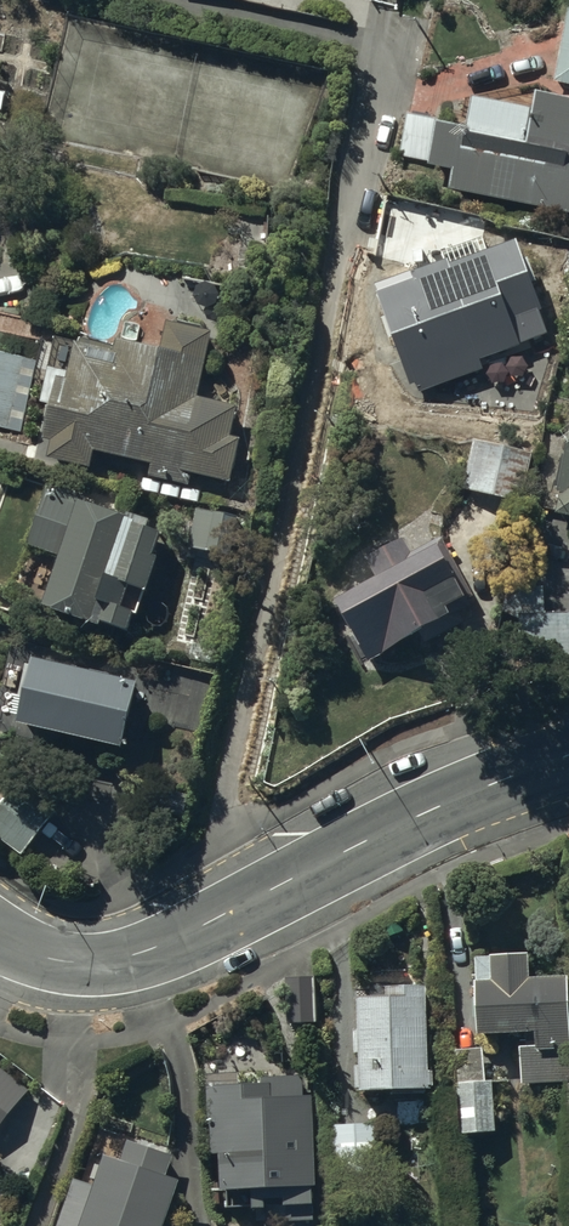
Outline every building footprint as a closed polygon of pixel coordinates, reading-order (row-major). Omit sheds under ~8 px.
[(556,81),(568,83),(568,8),(556,81)] [(400,154),(430,161),(429,164),(453,169),(449,188),(568,214),(568,97),(540,91),(543,81),(465,94),(462,113),(468,114),(467,125),(439,121),(439,118),(408,114),(400,154)] [(448,261),(379,283),(411,385),(417,383),(419,391),(486,370),(482,357),(545,337),(541,326),(549,323),(523,240),(488,251),(483,235),(443,248),(448,261)] [(212,331),(169,322),(164,347),(121,338),(120,342),(84,335),(83,342),(76,340),(70,369),(50,364),(42,401),(52,403),(45,438),(52,440),(48,457),(93,467),(96,449),(154,461),(151,475),(188,483),(190,470),(230,479),(238,439),(228,437),(235,404),(198,397),(212,331)] [(21,431),(37,358),(0,350),(0,426),(21,431)] [(486,435),(471,490),(520,503),(535,448),(486,435)] [(557,490),(562,491),(557,511),(568,514),(568,440),(557,490)] [(51,487),(31,542),(63,554),(45,603),(102,623),(103,619),(130,629),(144,590),(147,591),(160,555),(157,554),(166,529),(153,524),(162,498),(139,490),(129,516),(51,487)] [(199,505),(191,545),(234,553),(241,513),(199,505)] [(372,586),(335,604),(366,665),(416,640),(421,651),(461,631),(456,621),(470,613),(455,585),(458,583),(439,545),(408,561),(410,565),(394,574),(384,554),(362,566),(372,586)] [(36,657),(21,720),(126,744),(140,680),(36,657)] [(0,807),(0,834),(24,853),(58,810),(21,780),(0,807)] [(477,956),(476,979),(481,979),(481,1033),(504,1032),(538,1031),(538,1045),(521,1044),(523,1083),(568,1082),(568,974),(533,976),(533,952),(494,953),(494,956),(477,956)] [(361,1090),(435,1087),(435,1070),(433,1070),(433,1035),(429,1035),(428,984),(388,985),(388,995),(358,996),(359,1029),(355,1028),(355,1053),(360,1053),(360,1065),(357,1065),(357,1088),(361,1087),(361,1090)] [(498,1131),(497,1104),(495,1104),(494,1082),(485,1082),(484,1048),(458,1048),(461,1132),(476,1132),(476,1131),(498,1131)] [(272,1071),(207,1073),(209,1122),(212,1122),(213,1153),(222,1152),(223,1191),(229,1190),(230,1207),(267,1206),(267,1197),(286,1196),(286,1205),(314,1204),(314,1184),(317,1184),(314,1095),(304,1096),(303,1075),(272,1076),(272,1071)] [(382,1122),(331,1125),(334,1176),(384,1174),(382,1122)] [(129,1139),(122,1159),(107,1153),(96,1186),(73,1178),(57,1225),(175,1225),(167,1223),(182,1179),(165,1174),(172,1153),(129,1139)]
